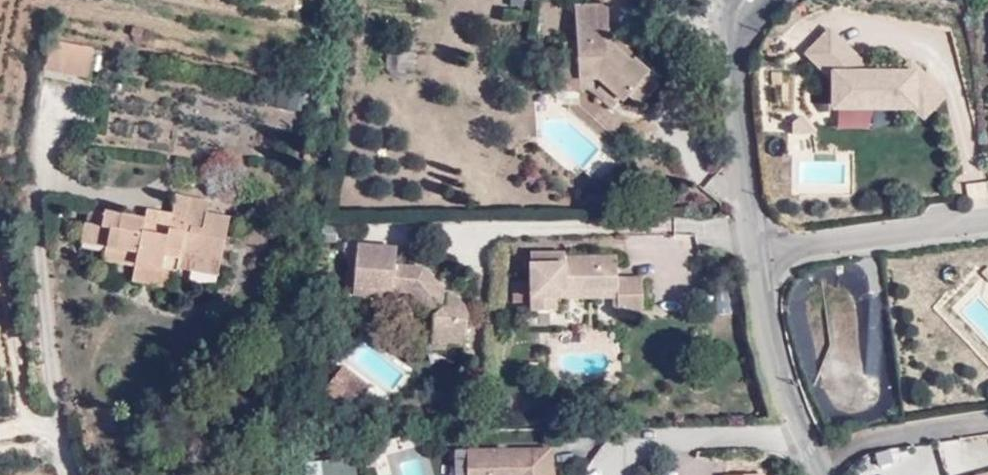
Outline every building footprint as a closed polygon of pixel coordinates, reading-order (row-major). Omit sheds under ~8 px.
[(605,8),(573,7),(572,47),(559,47),(557,67),(551,67),(552,89),(594,89),(612,104),(623,92),(638,106),(659,78),(626,49),(620,55),(607,41),(605,8)] [(836,30),(831,34),(853,60),(857,56),(836,30)] [(831,34),(808,54),(832,83),(836,83),(837,109),(911,107),(934,106),(933,91),(927,85),(930,81),(922,73),(915,80),(915,75),(868,76),(867,69),(857,56),(853,60),(831,34)] [(91,55),(49,47),(44,76),(85,84),(91,55)] [(930,81),(927,85),(933,91),(934,106),(911,107),(924,119),(947,95),(911,60),(915,75),(915,80),(922,73),(930,81)] [(174,258),(207,264),(210,264),(221,218),(200,214),(203,199),(168,193),(166,208),(159,237),(131,233),(133,222),(95,214),(92,227),(73,222),(70,241),(99,244),(131,250),(127,265),(172,274),(174,258)] [(159,237),(166,208),(136,203),(133,222),(131,233),(159,237)] [(429,344),(442,344),(462,346),(464,309),(439,296),(415,265),(389,263),(389,245),(350,243),(347,285),(385,290),(400,292),(426,325),(429,344)] [(97,260),(127,265),(131,250),(99,244),(97,260)] [(560,264),(559,257),(559,253),(522,252),(522,263),(560,264)] [(609,257),(559,257),(560,264),(522,263),(522,305),(558,305),(558,293),(608,292),(609,280),(609,257)] [(203,280),(207,264),(174,258),(172,274),(203,280)] [(169,290),(172,274),(127,265),(124,282),(169,290)] [(636,280),(609,280),(608,292),(608,305),(608,322),(635,323),(636,280)] [(385,290),(347,285),(346,303),(385,304),(385,290)] [(608,305),(608,292),(558,293),(558,305),(608,305)] [(558,305),(522,305),(522,316),(558,316),(558,305)] [(444,359),(442,344),(429,344),(426,325),(415,325),(414,358),(444,359)] [(326,392),(351,411),(369,388),(343,368),(326,392)] [(458,452),(458,474),(546,474),(542,451),(458,452)] [(307,463),(308,474),(355,474),(354,460),(307,463)]
